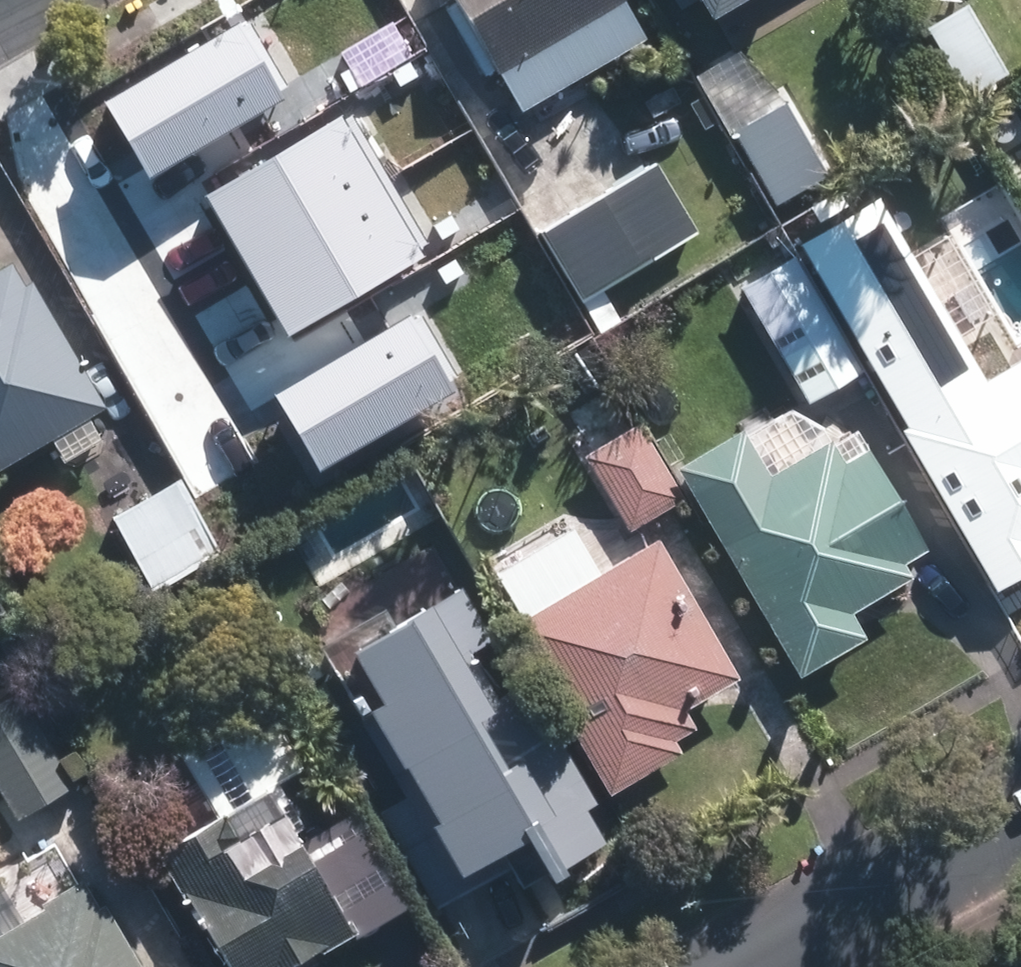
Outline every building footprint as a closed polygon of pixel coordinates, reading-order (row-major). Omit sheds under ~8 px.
[(502,120),(637,49),(611,0),(439,0),(502,120)] [(710,59),(814,0),(677,0),(710,59)] [(149,176),(281,98),(237,24),(105,102),(149,176)] [(777,105),(723,136),(766,209),(820,178),(777,105)] [(287,333),(424,259),(344,113),(207,187),(287,333)] [(855,203),(894,273),(996,217),(957,147),(855,203)] [(648,169),(530,235),(570,307),(689,242),(648,169)] [(784,259),(729,291),(797,405),(851,373),(784,259)] [(98,411),(24,285),(14,291),(0,269),(0,469),(98,411)] [(320,469),(457,389),(412,313),(275,392),(320,469)] [(1005,323),(1020,350),(1020,314),(1005,323)] [(880,391),(996,590),(1020,575),(1020,359),(970,389),(948,351),(880,391)] [(631,425),(574,458),(621,536),(677,503),(631,425)] [(746,438),(673,482),(792,680),(862,638),(847,613),(925,567),(860,458),(837,472),(823,448),(771,479),(746,438)] [(172,482),(104,522),(146,594),(214,555),(172,482)] [(648,537),(498,626),(599,796),(690,743),(662,695),(722,660),(648,537)] [(313,659),(394,803),(371,816),(425,912),(492,874),(507,900),(609,843),(548,735),(535,742),(507,692),(473,711),(412,603),(313,659)] [(0,698),(0,807),(9,821),(69,784),(11,692),(0,698)] [(104,804),(199,966),(303,966),(401,911),(280,703),(104,804)] [(0,943),(0,966),(128,966),(83,893),(0,943)]
